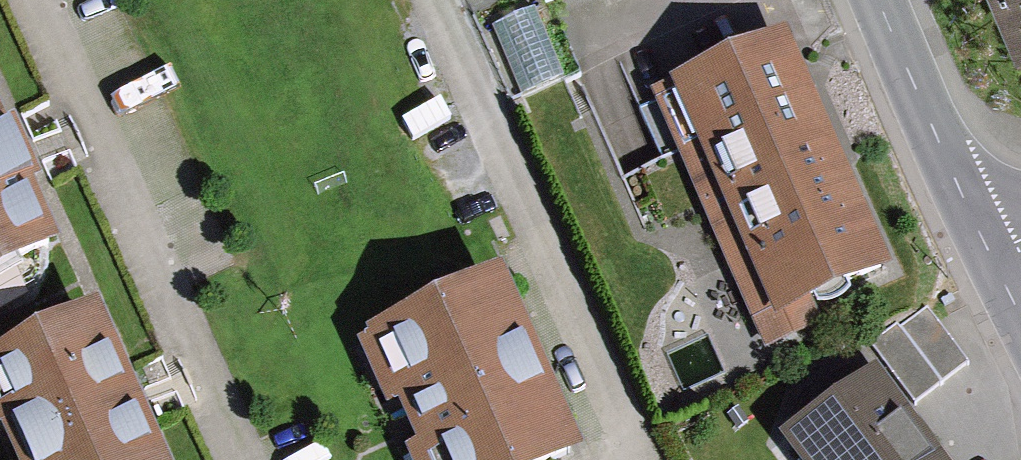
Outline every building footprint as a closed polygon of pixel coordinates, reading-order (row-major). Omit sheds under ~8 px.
[(1013,70),(1020,67),(1020,0),(985,0),(1013,70)] [(536,5),(494,24),(526,92),(568,73),(536,5)] [(762,48),(645,99),(751,338),(868,286),(762,48)] [(61,252),(0,115),(0,279),(61,252)] [(355,341),(408,459),(580,459),(499,277),(355,341)] [(925,301),(873,344),(921,401),(973,357),(925,301)] [(0,353),(0,457),(1,459),(167,459),(100,309),(0,353)] [(795,440),(811,459),(932,459),(870,382),(795,440)]
